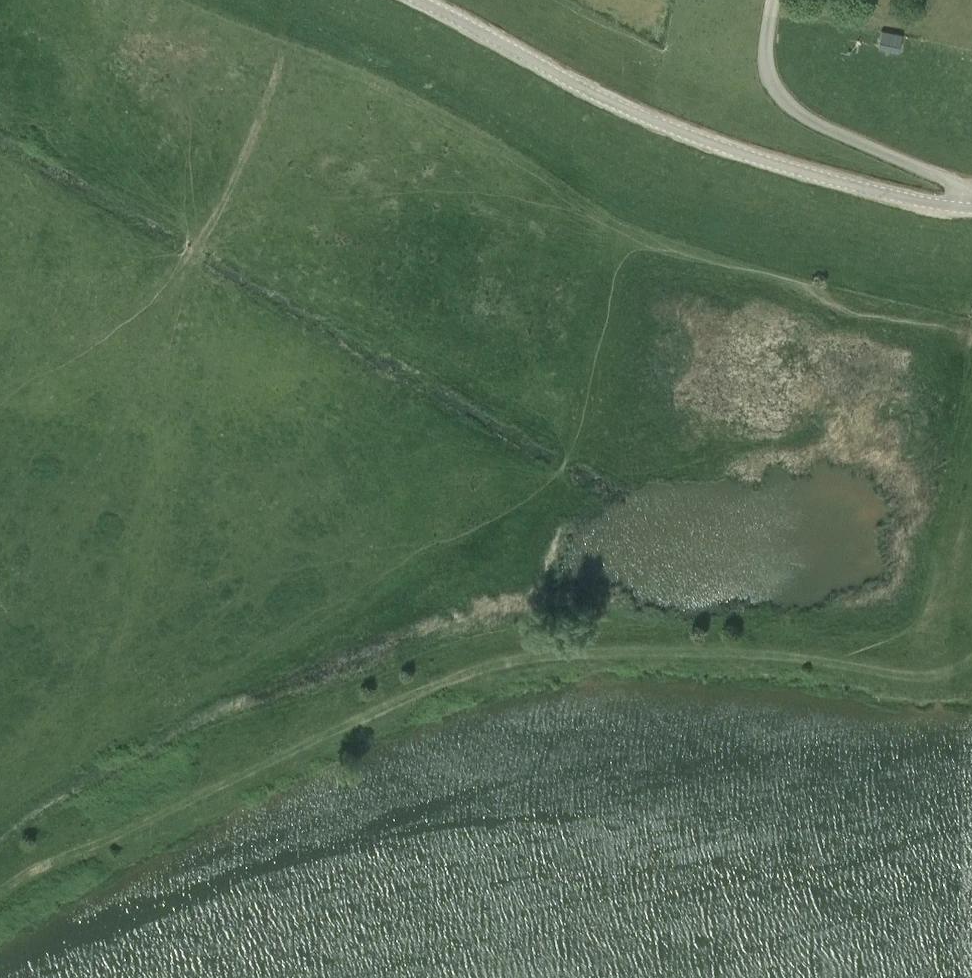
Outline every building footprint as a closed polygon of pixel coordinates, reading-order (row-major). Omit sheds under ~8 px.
[(882,28),(880,47),(901,49),(903,31),(882,28)]
